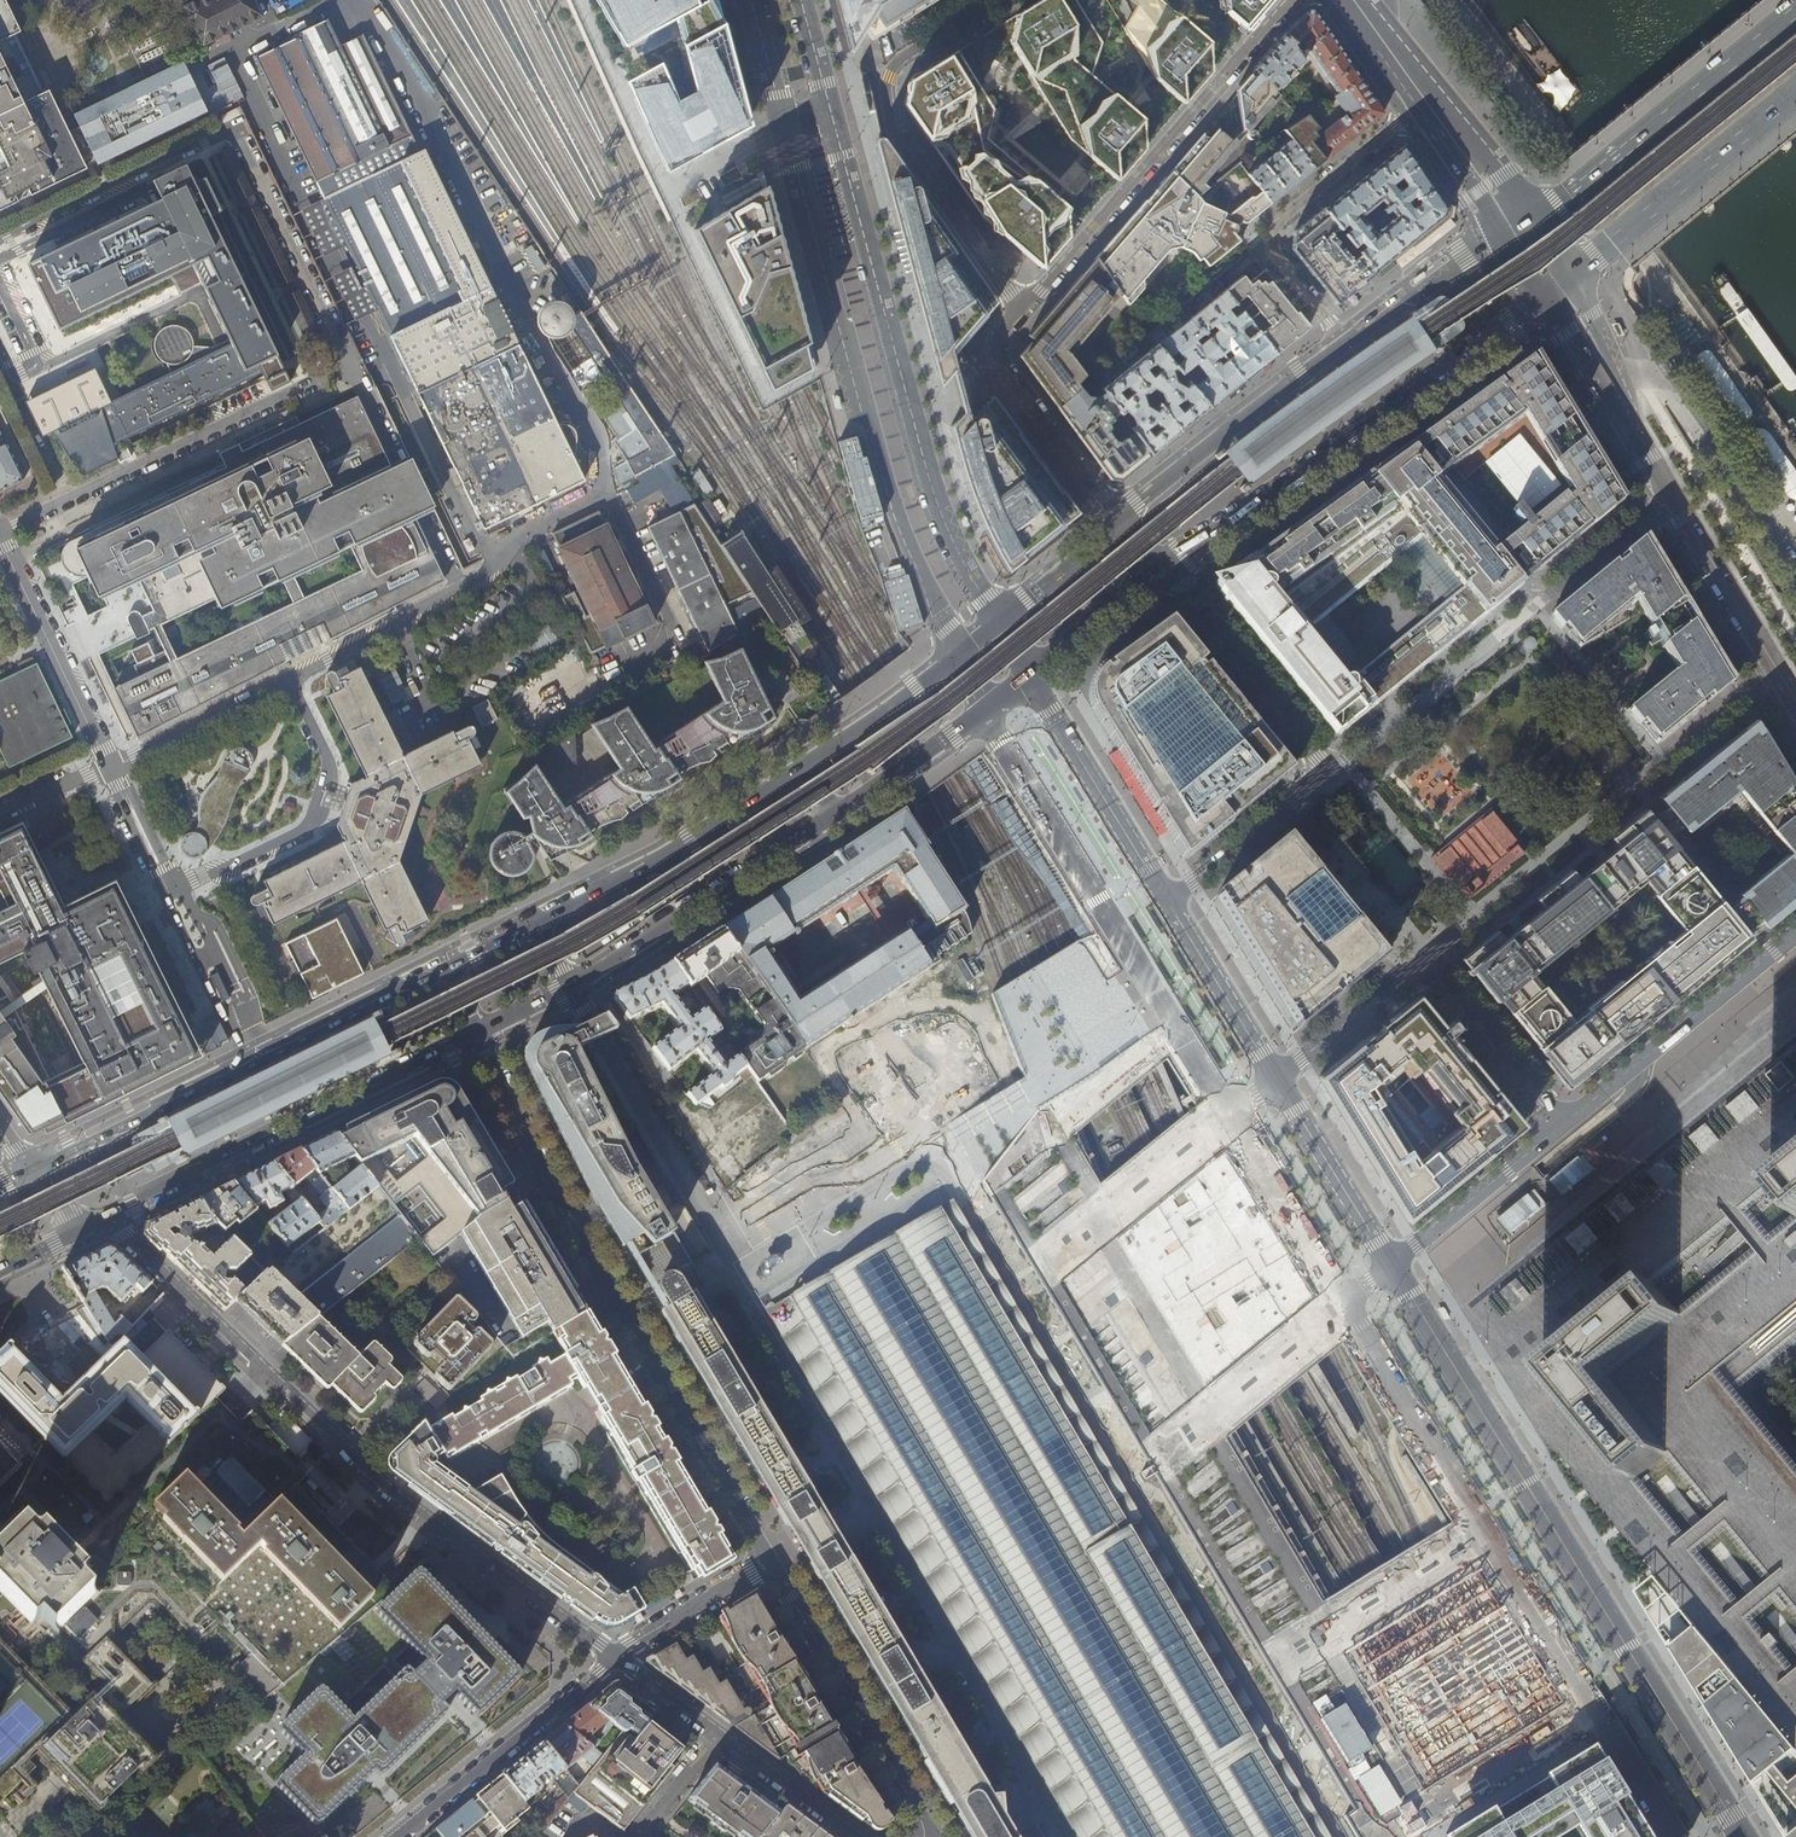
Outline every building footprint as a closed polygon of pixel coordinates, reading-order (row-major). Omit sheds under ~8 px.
[(19,203),(16,198),(30,191),(32,196),(87,170),(82,159),(93,154),(98,164),(205,112),(183,65),(75,117),(79,127),(69,132),(49,90),(43,93),(14,34),(20,31),(5,0),(0,0),(0,213),(19,203)] [(205,44),(226,34),(226,36),(229,34),(229,33),(238,29),(238,30),(241,29),(240,28),(249,23),(250,24),(252,23),(252,22),(260,18),(261,19),(264,18),(263,16),(265,16),(263,13),(262,14),(255,0),(200,0),(187,7),(205,44)] [(626,44),(686,16),(707,90),(688,103),(673,69),(637,87),(669,174),(758,126),(741,60),(731,26),(729,25),(716,0),(595,0),(626,44)] [(839,6),(840,12),(859,0),(837,0),(839,6)] [(850,54),(867,43),(881,34),(915,14),(937,0),(859,0),(840,12),(847,43),(850,54)] [(1012,43),(1073,143),(1117,182),(1145,151),(1142,120),(1092,76),(1103,43),(1076,0),(1041,0),(1017,14),(1012,43)] [(1155,78),(1190,27),(1160,0),(1143,0),(1140,1),(1140,0),(1126,0),(1128,2),(1139,19),(1124,29),(1155,78)] [(1235,11),(1225,9),(1225,13),(1246,32),(1274,0),(1231,0),(1235,11)] [(1307,48),(1339,95),(1361,80),(1352,68),(1321,22),(1313,10),(1309,10),(1293,25),(1284,34),(1295,44),(1294,46),(1299,53),(1307,48)] [(301,35),(256,58),(419,395),(520,346),(513,332),(514,332),(498,299),(497,300),(425,152),(421,154),(362,34),(341,44),(327,18),(299,32),(301,35)] [(1210,44),(1190,27),(1155,78),(1184,106),(1211,73),(1210,44)] [(1305,62),(1299,53),(1294,46),(1295,44),(1284,34),(1274,47),(1255,70),(1264,78),(1276,91),(1289,80),(1288,79),(1298,66),(1305,62)] [(995,110),(959,50),(911,81),(905,105),(982,217),(1042,269),(1070,237),(1067,207),(987,139),(995,110)] [(1241,84),(1236,90),(1243,128),(1270,98),(1274,101),(1279,96),(1276,91),(1264,78),(1255,70),(1254,69),(1241,84)] [(1373,122),(1383,114),(1371,96),(1361,80),(1339,95),(1335,97),(1346,114),(1316,138),(1302,118),(1301,120),(1284,131),(1291,139),(1315,169),(1325,161),(1346,143),(1373,122)] [(1131,87),(1129,81),(1115,85),(1117,91),(1131,87)] [(1182,158),(1171,171),(1198,197),(1207,189),(1199,181),(1232,141),(1218,129),(1215,132),(1208,140),(1202,134),(1182,158)] [(992,394),(970,419),(963,418),(956,390),(951,372),(957,366),(955,352),(982,322),(999,303),(939,218),(930,224),(929,217),(929,215),(929,209),(926,202),(923,195),(883,137),(874,140),(884,182),(916,299),(923,326),(932,357),(940,386),(945,383),(948,394),(953,416),(950,425),(957,448),(961,465),(964,474),(968,487),(974,504),(979,516),(985,527),(999,555),(1007,571),(1024,557),(1060,528),(1080,512),(1078,509),(1062,488),(1047,468),(1031,447),(1012,421),(996,400),(992,394)] [(1292,187),(1315,169),(1291,139),(1248,174),(1261,191),(1271,204),(1272,203),(1292,187)] [(1405,145),(1404,143),(1390,154),(1347,189),(1322,208),(1339,230),(1345,225),(1350,230),(1344,235),(1354,247),(1360,243),(1362,245),(1356,250),(1375,274),(1386,265),(1394,258),(1431,228),(1435,225),(1446,216),(1447,207),(1442,200),(1438,195),(1430,182),(1416,161),(1405,145)] [(231,147),(216,154),(280,287),(295,279),(231,147)] [(1239,164),(1245,172),(1249,169),(1247,164),(1249,163),(1246,159),(1239,164)] [(53,432),(82,477),(119,459),(114,445),(128,438),(265,372),(290,360),(272,323),(219,212),(221,211),(205,178),(195,183),(186,165),(153,181),(161,199),(158,200),(152,204),(146,206),(40,258),(56,291),(161,240),(162,240),(175,234),(178,232),(231,344),(120,398),(111,402),(95,368),(26,402),(42,437),(53,432)] [(1261,212),(1271,204),(1260,191),(1255,196),(1250,196),(1229,214),(1201,201),(1198,197),(1170,171),(1152,192),(1119,231),(1095,258),(1121,296),(1126,303),(1143,287),(1141,279),(1167,249),(1180,246),(1192,252),(1198,259),(1217,244),(1213,239),(1220,221),(1228,225),(1227,226),(1227,228),(1227,230),(1229,232),(1231,233),(1235,233),(1236,232),(1237,228),(1237,226),(1235,224),(1240,221),(1243,223),(1246,223),(1247,223),(1261,212)] [(746,190),(749,196),(770,187),(767,180),(746,190)] [(766,384),(813,357),(791,274),(768,191),(694,232),(766,384)] [(1295,231),(1293,250),(1337,304),(1343,299),(1366,281),(1375,274),(1356,250),(1354,247),(1344,235),(1339,230),(1322,208),(1306,222),(1295,231)] [(535,263),(542,259),(533,244),(526,248),(535,263)] [(1217,260),(1226,270),(1242,258),(1233,247),(1217,260)] [(1053,401),(1058,407),(1080,389),(1076,384),(1081,380),(1066,359),(1121,296),(1095,258),(1077,280),(1061,298),(1049,312),(1037,326),(1028,337),(1034,342),(1022,357),(1028,365),(1043,385),(1054,400),(1053,401)] [(1225,290),(1249,320),(1260,334),(1276,354),(1291,342),(1309,328),(1256,263),(1240,276),(1241,277),(1225,290)] [(1713,284),(1736,318),(1783,384),(1786,388),(1788,390),(1790,391),(1791,391),(1793,391),(1795,390),(1795,389),(1795,376),(1725,274),(1724,273),(1722,272),(1720,272),(1717,272),(1714,275),(1713,276),(1712,277),(1711,278),(1711,280),(1712,281),(1713,284)] [(1182,306),(1192,317),(1204,332),(1212,326),(1216,331),(1208,337),(1221,354),(1227,349),(1232,356),(1227,361),(1243,381),(1260,367),(1276,354),(1260,334),(1246,345),(1235,331),(1249,320),(1225,290),(1200,311),(1195,304),(1220,284),(1216,279),(1182,306)] [(301,291),(285,298),(307,343),(322,336),(301,291)] [(1677,324),(1689,319),(1681,296),(1668,301),(1677,324)] [(1439,313),(1448,327),(1463,317),(1461,315),(1455,306),(1455,305),(1455,306),(1453,303),(1439,313)] [(1413,319),(1422,313),(1422,312),(1421,310),(1420,308),(1419,309),(1419,308),(1410,314),(1410,315),(1408,316),(1409,318),(1411,320),(1413,319)] [(1194,340),(1204,332),(1192,317),(1158,345),(1178,369),(1182,374),(1196,363),(1207,376),(1193,388),(1210,407),(1227,394),(1243,381),(1227,361),(1219,367),(1214,360),(1221,354),(1208,337),(1198,345),(1194,340)] [(678,462),(585,318),(552,340),(572,371),(590,359),(649,449),(627,461),(635,477),(637,476),(641,482),(668,467),(678,462)] [(1245,478),(1247,481),(1248,481),(1250,480),(1252,483),(1284,458),(1288,454),(1320,430),(1324,427),(1357,404),(1362,401),(1394,378),(1399,375),(1432,352),(1430,350),(1432,349),(1432,348),(1413,319),(1411,320),(1409,318),(1375,341),(1371,344),(1338,367),(1333,371),(1301,394),(1296,397),(1264,422),(1259,425),(1226,449),(1228,451),(1226,453),(1227,454),(1232,461),(1245,478)] [(1148,334),(1155,342),(1162,337),(1155,328),(1148,334)] [(1435,353),(1445,347),(1444,347),(1445,346),(1442,342),(1442,343),(1441,342),(1432,348),(1432,349),(1430,350),(1432,352),(1433,354),(1435,353)] [(1159,394),(1160,399),(1163,399),(1164,401),(1160,405),(1181,431),(1192,422),(1210,407),(1193,388),(1188,381),(1184,385),(1177,381),(1174,372),(1178,369),(1158,345),(1157,344),(1129,367),(1149,392),(1154,389),(1162,393),(1159,394)] [(585,482),(581,475),(585,473),(585,454),(574,430),(558,426),(520,346),(419,395),(484,530),(585,482)] [(1439,426),(1425,435),(1453,469),(1458,475),(1463,481),(1487,462),(1509,488),(1532,516),(1527,520),(1517,508),(1511,513),(1520,525),(1507,535),(1520,551),(1537,572),(1553,560),(1581,537),(1612,513),(1625,502),(1614,483),(1599,458),(1582,430),(1563,399),(1555,385),(1537,355),(1524,365),(1500,382),(1473,401),(1439,426)] [(1146,402),(1144,396),(1149,392),(1129,367),(1102,389),(1120,413),(1121,415),(1126,411),(1133,416),(1136,424),(1131,428),(1133,429),(1135,433),(1152,455),(1165,444),(1181,431),(1160,405),(1155,409),(1149,406),(1151,404),(1149,401),(1146,402)] [(1147,458),(1152,455),(1135,433),(1128,439),(1127,438),(1119,444),(1118,441),(1116,442),(1110,435),(1112,433),(1113,430),(1114,424),(1113,423),(1111,421),(1113,420),(1112,418),(1120,413),(1102,389),(1098,388),(1092,387),(1086,388),(1080,389),(1058,407),(1083,442),(1111,479),(1120,480),(1135,468),(1147,458)] [(447,581),(432,551),(417,520),(415,516),(421,512),(425,510),(435,505),(412,458),(401,463),(398,464),(392,468),(370,421),(358,397),(357,397),(353,391),(298,417),(239,445),(242,459),(234,462),(236,466),(229,470),(228,467),(221,453),(68,526),(68,527),(220,454),(225,464),(44,552),(46,557),(36,561),(44,578),(47,577),(68,621),(66,622),(68,626),(72,624),(74,623),(89,655),(93,654),(94,657),(124,643),(123,639),(134,634),(140,631),(142,634),(149,631),(155,628),(170,662),(165,665),(160,654),(155,656),(149,643),(131,652),(138,665),(119,674),(124,684),(113,690),(101,667),(95,670),(90,659),(89,660),(127,740),(128,739),(111,703),(119,699),(137,737),(138,737),(136,731),(149,725),(152,730),(153,730),(152,728),(189,709),(190,711),(191,711),(185,697),(193,693),(200,707),(286,663),(278,647),(307,632),(304,627),(321,619),(331,637),(388,608),(394,605),(395,608),(447,581)] [(26,479),(6,441),(5,441),(0,431),(0,491),(26,479)] [(1417,442),(1410,446),(1438,480),(1445,475),(1453,469),(1425,435),(1417,442)] [(838,450),(860,524),(872,520),(874,525),(884,522),(865,458),(861,459),(857,445),(838,450)] [(1388,462),(1369,476),(1360,483),(1328,506),(1298,528),(1290,533),(1293,537),(1291,538),(1289,536),(1280,541),(1269,548),(1259,556),(1261,560),(1260,561),(1261,562),(1274,579),(1313,626),(1406,552),(1407,553),(1425,538),(1469,592),(1403,646),(1420,668),(1423,666),(1450,644),(1489,611),(1515,591),(1522,585),(1520,583),(1521,582),(1490,544),(1467,516),(1448,492),(1438,480),(1410,446),(1404,451),(1388,462)] [(1218,460),(1227,454),(1226,453),(1228,451),(1226,449),(1225,448),(1223,449),(1214,455),(1215,456),(1214,456),(1217,460),(1218,460)] [(616,465),(624,477),(630,472),(622,461),(616,465)] [(688,474),(684,466),(677,470),(682,478),(688,474)] [(1243,493),(1251,486),(1251,485),(1253,484),(1252,483),(1250,480),(1248,481),(1247,481),(1239,487),(1239,488),(1242,492),(1243,492),(1243,493)] [(563,596),(591,654),(655,624),(654,621),(607,524),(606,525),(598,510),(551,532),(559,547),(558,548),(577,589),(563,596)] [(709,653),(740,634),(679,511),(648,527),(709,653)] [(41,531),(28,537),(27,537),(26,539),(27,542),(28,544),(30,544),(44,538),(45,536),(46,534),(45,533),(43,531),(41,531)] [(769,618),(800,666),(819,653),(741,531),(720,545),(769,618)] [(1559,607),(1549,615),(1561,629),(1578,649),(1636,600),(1651,624),(1683,597),(1677,589),(1660,560),(1646,536),(1633,546),(1599,574),(1559,607)] [(1425,538),(1409,552),(1453,606),(1469,592),(1425,538)] [(1224,581),(1217,586),(1229,601),(1255,632),(1280,663),(1301,689),(1321,713),(1338,735),(1349,726),(1366,712),(1363,708),(1365,706),(1373,699),(1357,680),(1349,686),(1271,589),(1273,585),(1272,580),(1274,579),(1261,562),(1249,570),(1246,566),(1224,581)] [(898,634),(923,626),(907,576),(905,577),(902,570),(900,571),(899,566),(887,570),(888,575),(884,576),(887,583),(883,584),(898,634)] [(1677,667),(1627,709),(1647,733),(1656,743),(1665,736),(1695,711),(1721,690),(1733,680),(1728,672),(1708,640),(1694,617),(1663,644),(1677,667)] [(1186,639),(1171,620),(1166,623),(1151,634),(1135,645),(1110,663),(1101,670),(1097,675),(1093,683),(1091,690),(1089,699),(1091,707),(1103,727),(1119,753),(1133,776),(1148,799),(1154,809),(1156,813),(1184,859),(1214,835),(1219,831),(1230,822),(1226,817),(1230,814),(1234,819),(1238,816),(1263,796),(1285,778),(1293,771),(1280,754),(1258,728),(1235,699),(1211,669),(1186,639)] [(1403,646),(1359,682),(1373,699),(1376,704),(1381,700),(1420,668),(1403,646)] [(535,763),(518,779),(502,788),(522,818),(527,817),(531,831),(526,835),(519,831),(514,830),(507,830),(501,832),(496,835),(492,840),(489,847),(488,853),(489,860),(492,866),(495,869),(499,873),(506,875),(511,876),(517,876),(523,873),(527,870),(529,868),(532,864),(534,860),(535,855),(527,841),(534,837),(548,860),(573,848),(592,836),(589,831),(593,828),(593,830),(598,826),(609,821),(618,819),(626,811),(625,811),(623,808),(628,806),(630,810),(679,779),(676,774),(680,771),(680,773),(686,768),(697,764),(707,762),(715,754),(714,754),(712,751),(716,749),(719,753),(774,719),(766,702),(765,692),(762,682),(757,673),(750,666),(743,649),(724,658),(705,662),(723,701),(653,745),(627,705),(607,715),(589,722),(619,768),(562,805),(535,763)] [(592,668),(596,670),(600,669),(603,667),(604,663),(604,660),(601,657),(598,656),(594,656),(591,658),(590,661),(590,665),(592,668)] [(8,768),(73,737),(67,726),(71,724),(63,708),(59,710),(37,663),(0,680),(0,752),(8,768)] [(338,677),(336,674),(336,673),(334,672),(331,670),(328,671),(327,672),(325,674),(325,675),(324,688),(331,689),(333,693),(328,696),(367,777),(356,782),(355,782),(351,784),(349,788),(350,788),(346,800),(342,799),(338,808),(343,810),(339,822),(338,821),(337,826),(338,830),(339,830),(345,842),(264,881),(267,887),(263,890),(250,896),(250,899),(251,901),(253,904),(255,905),(257,905),(262,902),(266,912),(267,911),(273,922),(360,880),(384,927),(385,926),(388,933),(383,937),(391,946),(392,947),(394,947),(396,946),(396,943),(393,938),(406,931),(406,930),(426,919),(397,861),(419,794),(479,764),(472,751),(474,750),(467,738),(471,736),(474,734),(475,730),(474,729),(472,726),(469,725),(467,726),(458,731),(452,719),(397,746),(359,667),(338,677)] [(789,676),(778,681),(788,702),(799,697),(789,676)] [(818,690),(827,703),(836,696),(827,684),(818,690)] [(481,727),(499,719),(491,699),(472,707),(481,727)] [(1794,856),(1791,858),(1787,853),(1738,894),(1754,914),(1766,928),(1782,915),(1795,903),(1795,786),(1788,773),(1768,739),(1755,717),(1744,727),(1725,742),(1702,761),(1658,797),(1674,815),(1685,829),(1734,788),(1730,783),(1733,781),(1762,817),(1794,856)] [(576,729),(546,748),(577,764),(576,729)] [(239,788),(242,780),(250,772),(254,764),(254,757),(250,751),(246,747),(240,746),(234,748),(230,751),(225,757),(222,767),(219,773),(213,781),(207,788),(201,797),(199,806),(198,815),(199,823),(198,826),(194,832),(191,832),(188,833),(184,836),(182,839),(181,842),(180,846),(181,850),(182,853),(184,856),(188,859),(193,860),(196,860),(199,859),(203,857),(205,855),(211,848),(220,835),(225,825),(230,809),(235,796),(239,788)] [(1495,998),(1497,1001),(1504,995),(1514,1008),(1510,1012),(1520,1023),(1539,1047),(1538,1048),(1541,1051),(1546,1058),(1544,1059),(1562,1081),(1569,1089),(1584,1077),(1603,1061),(1598,1055),(1603,1052),(1624,1035),(1654,1010),(1683,987),(1714,961),(1735,944),(1747,934),(1746,932),(1735,918),(1721,901),(1691,864),(1687,868),(1681,860),(1666,842),(1663,838),(1667,835),(1645,808),(1637,814),(1615,832),(1610,837),(1620,849),(1608,860),(1581,881),(1571,869),(1569,870),(1545,890),(1536,897),(1543,906),(1528,918),(1503,938),(1497,930),(1494,932),(1477,945),(1462,958),(1472,970),(1495,998)] [(1491,811),(1438,855),(1448,867),(1452,864),(1455,869),(1452,872),(1462,884),(1465,881),(1467,884),(1464,887),(1471,894),(1472,893),(1473,894),(1483,887),(1482,885),(1484,884),(1484,885),(1486,884),(1487,883),(1486,882),(1487,881),(1488,882),(1491,880),(1490,878),(1491,877),(1492,879),(1495,877),(1494,875),(1495,874),(1496,875),(1499,873),(1498,872),(1499,871),(1500,872),(1503,870),(1502,869),(1503,868),(1504,869),(1507,867),(1505,866),(1507,865),(1508,866),(1511,864),(1510,862),(1515,858),(1524,851),(1518,844),(1516,846),(1513,842),(1515,840),(1491,811)] [(904,813),(883,826),(844,852),(839,855),(756,909),(722,931),(739,954),(805,1049),(804,1050),(805,1051),(899,989),(929,970),(941,962),(937,956),(945,951),(972,932),(965,909),(927,849),(904,813)] [(27,820),(0,833),(0,862),(35,845),(62,902),(59,903),(63,912),(72,908),(76,902),(83,897),(89,894),(96,892),(104,892),(110,893),(116,896),(121,899),(127,904),(131,910),(133,916),(134,921),(134,924),(197,1051),(186,1056),(142,1078),(108,1095),(101,1093),(106,1103),(204,1055),(195,1036),(118,879),(67,903),(33,833),(27,820)] [(1220,902),(1214,907),(1218,913),(1236,943),(1247,961),(1269,996),(1285,1023),(1288,1028),(1295,1022),(1299,1028),(1337,997),(1336,996),(1339,993),(1340,994),(1342,993),(1344,992),(1342,990),(1379,960),(1385,956),(1365,932),(1367,930),(1354,915),(1336,893),(1313,865),(1311,867),(1308,863),(1292,843),(1289,840),(1277,849),(1247,874),(1246,872),(1244,873),(1243,874),(1245,876),(1241,880),(1239,878),(1217,896),(1220,902)] [(25,949),(36,971),(40,969),(45,980),(34,985),(36,989),(17,998),(8,1003),(4,996),(7,995),(7,994),(0,998),(0,1101),(12,1119),(18,1126),(20,1125),(27,1135),(28,1134),(27,1132),(29,1131),(31,1133),(35,1131),(53,1122),(57,1108),(94,1090),(101,1093),(108,1095),(142,1078),(186,1056),(197,1051),(134,924),(134,921),(133,916),(131,910),(127,904),(121,899),(116,896),(110,893),(104,892),(96,892),(89,894),(83,897),(76,902),(72,908),(63,912),(59,903),(62,902),(35,845),(0,862),(0,950),(27,937),(31,946),(25,949)] [(257,886),(250,896),(263,890),(257,886)] [(336,921),(286,944),(311,997),(361,974),(336,921)] [(765,1027),(763,1040),(739,1056),(747,1068),(752,1075),(757,1082),(759,1081),(804,1052),(803,1051),(804,1050),(805,1049),(739,954),(722,931),(712,937),(689,953),(673,963),(689,986),(690,988),(706,977),(719,994),(729,987),(730,985),(737,986),(737,989),(765,1027)] [(957,964),(967,982),(973,978),(968,969),(963,960),(957,964)] [(689,986),(673,963),(650,978),(645,980),(624,990),(615,994),(614,999),(629,1019),(662,1003),(679,1028),(651,1049),(669,1072),(696,1051),(714,1074),(686,1095),(695,1107),(698,1104),(720,1088),(722,1091),(729,1085),(731,1087),(733,1085),(731,1083),(732,1083),(730,1081),(747,1068),(739,1056),(726,1065),(708,1041),(722,1032),(706,1010),(692,1020),(674,997),(689,986)] [(220,972),(213,975),(225,1001),(232,997),(220,972)] [(7,994),(7,995),(4,996),(8,1003),(17,998),(0,979),(0,987),(7,994)] [(623,987),(624,990),(645,980),(644,979),(642,979),(623,987)] [(1328,1067),(1319,1075),(1335,1102),(1350,1126),(1366,1153),(1383,1179),(1381,1180),(1390,1194),(1400,1187),(1402,1178),(1415,1180),(1415,1176),(1417,1179),(1420,1181),(1424,1181),(1425,1180),(1427,1179),(1425,1191),(1433,1201),(1447,1189),(1446,1188),(1449,1186),(1473,1166),(1497,1147),(1518,1130),(1525,1124),(1512,1109),(1513,1108),(1511,1107),(1506,1111),(1503,1107),(1508,1103),(1500,1093),(1498,1095),(1491,1086),(1492,1085),(1469,1057),(1441,1022),(1419,996),(1418,995),(1417,996),(1413,999),(1387,1020),(1383,1023),(1384,1024),(1375,1031),(1366,1038),(1365,1037),(1358,1042),(1360,1044),(1354,1049),(1349,1053),(1347,1051),(1345,1053),(1347,1055),(1339,1062),(1337,1059),(1329,1065),(1330,1066),(1328,1067)] [(132,1147),(134,1151),(142,1166),(145,1172),(147,1174),(149,1175),(152,1175),(154,1174),(175,1163),(176,1165),(177,1165),(177,1166),(187,1161),(187,1160),(189,1159),(188,1157),(224,1139),(226,1141),(230,1139),(229,1137),(265,1119),(266,1121),(271,1119),(270,1116),(306,1099),(307,1101),(312,1099),(311,1096),(347,1079),(348,1081),(353,1079),(352,1076),(387,1058),(389,1061),(391,1059),(391,1060),(401,1055),(401,1054),(402,1054),(399,1050),(398,1049),(388,1054),(386,1049),(377,1030),(373,1024),(383,1019),(383,1018),(384,1018),(381,1013),(380,1013),(370,1018),(371,1018),(369,1019),(369,1021),(333,1039),(332,1037),(328,1040),(329,1042),(293,1060),(291,1058),(287,1060),(288,1062),(252,1080),(251,1078),(246,1080),(247,1082),(211,1100),(210,1098),(205,1100),(206,1102),(170,1120),(169,1118),(167,1119),(166,1118),(156,1123),(157,1124),(156,1124),(157,1127),(137,1136),(133,1139),(131,1143),(132,1147)] [(205,1031),(195,1036),(204,1055),(224,1045),(221,1041),(229,1038),(218,1014),(203,1021),(208,1030),(205,1031)] [(605,1018),(592,1024),(576,1033),(571,1036),(567,1037),(565,1033),(556,1034),(550,1035),(542,1038),(536,1042),(532,1046),(528,1052),(527,1057),(526,1064),(546,1097),(567,1132),(578,1150),(581,1149),(583,1153),(580,1154),(582,1158),(603,1193),(635,1246),(641,1256),(648,1252),(672,1238),(670,1235),(661,1240),(651,1223),(684,1204),(587,1045),(601,1038),(618,1030),(607,1016),(604,1017),(605,1018)] [(1795,1077),(1782,1061),(1766,1074),(1779,1091),(1795,1077)] [(479,1219),(518,1196),(520,1195),(517,1190),(516,1188),(493,1149),(483,1133),(477,1123),(456,1087),(450,1076),(437,1083),(410,1096),(400,1101),(385,1108),(352,1125),(335,1133),(340,1139),(355,1158),(362,1167),(378,1187),(419,1239),(433,1257),(460,1235),(479,1219)] [(922,1086),(909,1094),(916,1104),(929,1096),(922,1086)] [(1740,1123),(1759,1107),(1745,1090),(1726,1106),(1740,1123)] [(1720,1139),(1706,1123),(1689,1136),(1703,1153),(1720,1139)] [(742,1170),(777,1142),(765,1127),(730,1154),(742,1170)] [(317,1142),(300,1151),(325,1181),(332,1178),(328,1170),(355,1158),(340,1139),(335,1133),(317,1142)] [(286,1158),(273,1164),(292,1187),(292,1188),(306,1177),(321,1196),(319,1198),(328,1209),(316,1218),(320,1223),(325,1229),(349,1210),(333,1190),(325,1181),(300,1151),(287,1157),(286,1158)] [(1678,1174),(1664,1157),(1647,1171),(1661,1188),(1678,1174)] [(1769,1183),(1795,1215),(1795,1161),(1769,1183)] [(107,1162),(99,1165),(109,1186),(117,1182),(113,1175),(107,1162)] [(292,1187),(273,1164),(247,1177),(233,1184),(269,1225),(271,1228),(288,1247),(320,1223),(316,1218),(297,1194),(294,1190),(292,1188),(292,1187)] [(362,1167),(333,1190),(349,1210),(356,1205),(352,1200),(357,1195),(361,1201),(366,1197),(362,1191),(367,1188),(371,1193),(378,1187),(362,1167)] [(269,1225),(233,1184),(215,1193),(200,1200),(200,1201),(208,1215),(217,1224),(232,1239),(244,1250),(271,1228),(269,1225)] [(278,1342),(283,1347),(319,1319),(419,1239),(378,1187),(371,1193),(366,1197),(361,1201),(356,1205),(349,1210),(325,1229),(268,1274),(266,1272),(246,1291),(235,1301),(236,1301),(246,1312),(273,1338),(278,1342)] [(1636,1208),(1622,1191),(1605,1205),(1619,1222),(1636,1208)] [(522,1204),(518,1196),(479,1219),(460,1235),(521,1337),(504,1347),(512,1357),(553,1333),(587,1313),(578,1298),(552,1255),(522,1204)] [(1331,1836),(1316,1810),(1300,1784),(1284,1757),(1278,1746),(1269,1731),(1253,1704),(1237,1678),(1222,1651),(1206,1625),(1191,1598),(1175,1572),(1159,1545),(1143,1519),(1128,1492),(1112,1466),(1108,1459),(1096,1439),(1081,1412),(1065,1386),(1049,1359),(1034,1333),(1018,1306),(1002,1280),(987,1253),(971,1227),(956,1200),(944,1207),(898,1235),(790,1297),(769,1310),(784,1337),(800,1363),(816,1390),(831,1416),(847,1443),(863,1469),(878,1496),(894,1522),(910,1549),(921,1568),(925,1575),(941,1602),(957,1628),(972,1655),(988,1682),(1004,1708),(1019,1735),(1035,1761),(1051,1788),(1066,1814),(1080,1836),(1331,1836)] [(208,1215),(200,1201),(191,1205),(175,1213),(159,1221),(147,1227),(146,1236),(161,1251),(163,1252),(185,1274),(218,1305),(224,1311),(235,1301),(246,1291),(235,1280),(227,1280),(225,1278),(225,1274),(227,1272),(235,1272),(251,1257),(244,1250),(232,1239),(212,1258),(204,1250),(203,1252),(195,1245),(196,1241),(206,1232),(207,1233),(217,1224),(208,1215)] [(1579,1254),(1599,1238),(1585,1221),(1566,1237),(1579,1254)] [(1788,1238),(1794,1245),(1795,1243),(1795,1231),(1788,1238)] [(801,1248),(796,1254),(779,1236),(742,1271),(768,1299),(811,1258),(801,1248)] [(83,1258),(63,1268),(66,1273),(70,1280),(77,1292),(107,1342),(119,1333),(124,1336),(133,1326),(122,1315),(121,1316),(123,1318),(125,1321),(117,1329),(115,1326),(94,1293),(102,1288),(107,1289),(122,1302),(137,1287),(144,1294),(153,1284),(125,1257),(116,1248),(107,1246),(83,1258)] [(686,1280),(685,1280),(683,1278),(681,1276),(679,1274),(673,1272),(668,1273),(663,1275),(665,1278),(663,1279),(661,1282),(660,1285),(659,1288),(659,1291),(661,1295),(656,1298),(652,1300),(669,1327),(685,1355),(703,1386),(723,1419),(741,1449),(761,1483),(774,1505),(794,1538),(799,1546),(805,1558),(827,1594),(854,1640),(882,1688),(914,1742),(939,1784),(968,1833),(970,1836),(1016,1836),(1004,1816),(1001,1795),(992,1795),(832,1527),(828,1519),(787,1451),(750,1387),(686,1280)] [(1530,1294),(1517,1277),(1500,1291),(1514,1308),(1530,1294)] [(1542,1369),(1632,1478),(1665,1451),(1603,1375),(1679,1313),(1652,1279),(1542,1369)] [(473,1318),(459,1302),(458,1302),(455,1301),(454,1302),(416,1341),(415,1343),(415,1345),(416,1346),(426,1356),(429,1356),(431,1355),(443,1367),(436,1374),(435,1377),(436,1378),(440,1382),(446,1387),(447,1388),(448,1388),(450,1388),(451,1387),(488,1349),(489,1347),(489,1345),(489,1344),(478,1334),(477,1334),(476,1333),(474,1334),(472,1335),(463,1326),(466,1324),(467,1325),(469,1325),(471,1325),(472,1325),(474,1323),(474,1322),(474,1320),(473,1318)] [(452,1417),(430,1430),(443,1453),(448,1461),(573,1386),(570,1381),(577,1377),(585,1390),(586,1389),(604,1418),(602,1419),(611,1433),(607,1435),(615,1447),(618,1446),(623,1455),(620,1457),(627,1469),(630,1467),(634,1473),(631,1474),(636,1484),(639,1482),(643,1488),(640,1490),(667,1536),(670,1534),(675,1543),(672,1545),(678,1555),(681,1553),(692,1571),(696,1569),(700,1576),(731,1558),(728,1551),(718,1536),(721,1534),(718,1529),(708,1512),(705,1513),(695,1496),(682,1474),(676,1464),(679,1462),(673,1453),(665,1440),(662,1441),(655,1429),(658,1427),(645,1405),(642,1407),(639,1402),(625,1378),(613,1357),(615,1356),(612,1350),(602,1333),(600,1334),(596,1328),(590,1318),(587,1313),(553,1333),(566,1355),(549,1365),(546,1360),(543,1362),(539,1361),(538,1365),(532,1369),(534,1372),(518,1381),(517,1378),(512,1381),(506,1380),(506,1385),(503,1387),(504,1390),(497,1394),(495,1391),(492,1393),(487,1392),(487,1396),(481,1400),(482,1403),(454,1420),(452,1417)] [(115,1326),(117,1329),(125,1321),(123,1318),(115,1326)] [(319,1319),(283,1347),(303,1366),(316,1379),(320,1375),(328,1384),(329,1383),(341,1394),(359,1412),(360,1413),(361,1413),(362,1413),(375,1399),(375,1398),(375,1397),(373,1396),(384,1384),(391,1390),(392,1390),(393,1390),(401,1382),(401,1381),(401,1380),(400,1379),(388,1367),(390,1364),(391,1363),(391,1362),(391,1360),(375,1344),(373,1344),(372,1345),(359,1358),(319,1319)] [(32,1502),(72,1543),(74,1541),(85,1552),(77,1559),(88,1571),(89,1570),(96,1572),(102,1572),(105,1572),(111,1571),(117,1568),(120,1564),(125,1559),(127,1553),(127,1550),(128,1544),(126,1538),(125,1535),(131,1529),(144,1542),(224,1625),(251,1653),(281,1684),(390,1593),(393,1591),(383,1580),(356,1551),(341,1535),(328,1521),(304,1495),(295,1486),(311,1471),(292,1452),(261,1420),(252,1411),(240,1423),(228,1410),(216,1398),(226,1389),(202,1364),(169,1330),(160,1338),(139,1356),(122,1338),(74,1388),(62,1399),(9,1345),(0,1354),(0,1395),(44,1438),(16,1465),(0,1448),(0,1533),(32,1502)] [(428,1380),(420,1384),(427,1397),(434,1393),(428,1380)] [(430,1430),(424,1421),(410,1435),(413,1437),(394,1457),(396,1460),(396,1469),(394,1471),(412,1484),(440,1505),(465,1523),(493,1544),(527,1569),(562,1595),(574,1603),(595,1619),(600,1623),(603,1625),(607,1626),(612,1626),(619,1625),(646,1609),(634,1589),(622,1596),(555,1547),(545,1538),(533,1525),(525,1515),(517,1505),(501,1477),(475,1492),(469,1488),(467,1492),(434,1468),(437,1466),(438,1463),(437,1461),(435,1457),(443,1453),(430,1430)] [(305,1484),(318,1491),(325,1478),(313,1471),(305,1484)] [(36,1621),(41,1616),(43,1616),(44,1617),(47,1620),(52,1625),(54,1627),(94,1588),(83,1577),(83,1576),(84,1575),(88,1571),(77,1559),(62,1544),(45,1526),(42,1530),(39,1532),(34,1530),(25,1520),(4,1541),(0,1544),(0,1586),(36,1621)] [(144,1542),(120,1564),(117,1568),(94,1588),(54,1627),(52,1625),(49,1628),(105,1685),(75,1714),(38,1752),(29,1760),(36,1768),(25,1778),(45,1798),(51,1804),(69,1787),(85,1803),(94,1812),(162,1748),(129,1713),(160,1684),(117,1640),(118,1634),(153,1602),(158,1603),(200,1647),(224,1625),(144,1542)] [(393,1596),(390,1593),(281,1684),(273,1692),(297,1714),(281,1729),(306,1756),(278,1783),(317,1824),(334,1808),(352,1790),(369,1774),(374,1769),(380,1776),(398,1758),(418,1739),(444,1713),(446,1711),(440,1705),(455,1691),(477,1715),(488,1705),(515,1679),(519,1675),(486,1641),(465,1620),(431,1585),(419,1572),(393,1596)] [(0,1599),(0,1623),(19,1641),(34,1626),(17,1610),(2,1596),(0,1599)] [(824,1707),(820,1709),(814,1700),(788,1655),(769,1623),(754,1598),(740,1605),(720,1618),(769,1700),(754,1709),(743,1693),(736,1697),(726,1681),(720,1685),(710,1668),(703,1672),(693,1656),(686,1660),(676,1643),(652,1657),(645,1662),(663,1675),(705,1706),(743,1734),(776,1759),(783,1764),(815,1788),(851,1814),(857,1818),(880,1811),(878,1808),(860,1778),(859,1776),(838,1741),(831,1728),(835,1726),(824,1707)] [(1655,1607),(1659,1613),(1671,1605),(1667,1599),(1655,1607)] [(595,1619),(574,1603),(571,1607),(593,1623),(595,1619)] [(1696,1625),(1669,1646),(1679,1662),(1707,1708),(1736,1756),(1753,1784),(1766,1773),(1776,1765),(1795,1750),(1738,1678),(1739,1678),(1696,1625)] [(1770,1632),(1760,1640),(1767,1648),(1777,1640),(1770,1632)] [(688,1636),(685,1638),(688,1643),(696,1639),(693,1635),(689,1637),(688,1636)] [(25,1778),(36,1768),(29,1760),(38,1752),(75,1714),(24,1663),(0,1638),(0,1802),(25,1778)] [(273,1692),(281,1684),(251,1653),(232,1671),(262,1701),(273,1692)] [(648,1726),(659,1712),(635,1694),(625,1686),(621,1684),(619,1684),(616,1684),(611,1687),(607,1690),(588,1705),(614,1725),(622,1732),(635,1741),(648,1726)] [(594,1749),(614,1725),(588,1705),(579,1712),(564,1725),(594,1749)] [(557,1730),(543,1742),(568,1773),(572,1771),(569,1767),(574,1763),(582,1757),(594,1766),(602,1755),(594,1749),(564,1725),(557,1730)] [(653,1730),(648,1726),(635,1741),(622,1732),(603,1756),(602,1755),(594,1766),(578,1786),(573,1791),(625,1831),(677,1765),(674,1762),(682,1752),(677,1748),(665,1739),(653,1730)] [(578,1786),(568,1773),(543,1742),(524,1757),(502,1775),(530,1808),(531,1810),(544,1800),(538,1792),(543,1788),(537,1780),(537,1778),(539,1777),(541,1777),(547,1784),(553,1780),(565,1794),(555,1802),(545,1816),(538,1808),(533,1812),(545,1827),(573,1791),(578,1786)] [(1625,1806),(1591,1751),(1450,1836),(1556,1836),(1575,1826),(1582,1836),(1643,1836),(1625,1806)] [(743,1771),(736,1780),(716,1765),(712,1770),(687,1799),(713,1819),(711,1822),(724,1832),(727,1829),(738,1836),(761,1836),(787,1804),(772,1793),(743,1771)] [(1766,1773),(1769,1778),(1795,1811),(1795,1791),(1789,1782),(1779,1770),(1776,1765),(1766,1773)] [(530,1808),(502,1775),(467,1803),(445,1821),(425,1836),(502,1836),(501,1836),(519,1822),(517,1819),(530,1808)] [(781,1835),(784,1836),(831,1836),(830,1836),(827,1834),(787,1804),(761,1836),(779,1836),(781,1835)]
